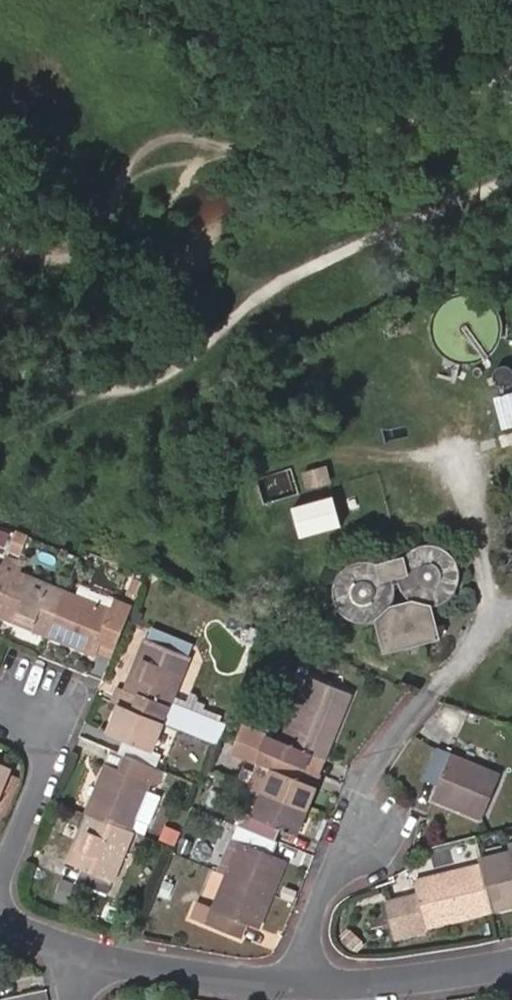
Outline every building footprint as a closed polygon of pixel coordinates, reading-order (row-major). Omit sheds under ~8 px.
[(460,357),(467,357),(475,356),(481,354),(486,350),(490,346),(494,341),(497,336),(498,331),(498,326),(499,321),(497,315),(495,309),(492,305),(488,301),(484,297),(480,295),(475,293),(472,292),(465,291),(459,291),(452,294),(446,297),(443,300),(439,304),(436,308),(434,313),(432,319),(431,324),(431,327),(433,334),(436,340),(439,345),(442,348),(445,351),(449,353),(454,355),(460,357)] [(496,374),(496,377),(496,378),(496,380),(497,382),(499,383),(501,385),(504,385),(506,384),(508,384),(510,382),(511,381),(511,379),(511,377),(511,376),(511,375),(511,373),(511,372),(510,371),(509,370),(508,369),(506,369),(504,368),(503,369),(501,369),(500,369),(498,371),(497,373),(496,374)] [(450,409),(457,436),(465,438),(511,426),(511,392),(450,409)] [(291,504),(300,536),(342,525),(333,495),(291,504)] [(14,558),(23,532),(0,524),(0,553),(14,558)] [(457,583),(459,572),(458,565),(453,555),(448,549),(438,544),(431,542),(419,544),(407,552),(404,555),(402,558),(401,561),(400,565),(399,568),(399,572),(399,576),(400,580),(404,590),(413,598),(416,599),(419,601),(423,602),(427,602),(431,602),(441,599),(451,593),(457,583)] [(399,568),(400,565),(401,561),(402,558),(404,555),(407,552),(372,561),(376,562),(380,564),(383,566),(385,569),(388,572),(390,575),(391,579),(392,582),(400,580),(399,576),(399,572),(399,568)] [(392,597),(392,582),(391,579),(390,575),(388,572),(385,569),(383,566),(380,564),(376,562),(372,561),(358,560),(344,566),(337,575),(333,590),(337,604),(347,615),(362,619),(376,617),(379,615),(383,613),(385,610),(388,607),(390,604),(392,597)] [(45,633),(64,588),(1,563),(0,567),(0,597),(5,599),(0,612),(0,614),(45,633)] [(115,645),(131,604),(113,597),(109,606),(64,588),(45,633),(95,653),(101,640),(115,645)] [(440,636),(431,602),(427,602),(423,602),(419,601),(416,599),(413,598),(411,597),(391,602),(390,604),(388,607),(385,610),(383,613),(379,615),(376,617),(374,617),(383,651),(440,636)] [(146,635),(188,651),(192,639),(150,624),(146,635)] [(143,695),(137,710),(164,720),(190,657),(146,639),(126,688),(143,695)] [(262,748),(305,766),(312,751),(326,757),(350,693),(308,676),(282,741),(268,735),(262,748)] [(119,702),(137,710),(143,695),(126,688),(117,684),(111,698),(119,702)] [(164,720),(137,710),(119,702),(107,731),(124,737),(119,751),(124,754),(153,765),(159,752),(155,751),(166,721),(164,720)] [(305,766),(262,748),(259,756),(265,759),(253,786),(261,790),(306,809),(316,785),(300,778),(305,766)] [(433,797),(481,816),(498,773),(437,749),(425,777),(438,782),(433,797)] [(153,765),(124,754),(119,767),(106,762),(86,811),(129,830),(150,780),(147,780),(153,765)] [(10,768),(0,763),(0,792),(10,768)] [(306,809),(261,790),(251,813),(244,810),(238,824),(275,839),(281,826),(297,833),(306,809)] [(133,831),(129,830),(86,811),(64,861),(81,868),(76,881),(103,892),(107,880),(112,881),(133,831)] [(269,854),(275,839),(238,824),(219,870),(226,873),(272,892),(285,860),(269,854)] [(481,857),(482,862),(494,909),(511,905),(511,843),(510,844),(511,849),(481,857)] [(407,913),(390,917),(393,933),(494,909),(482,862),(415,879),(418,894),(404,898),(407,913)] [(272,892),(226,873),(213,906),(206,904),(199,918),(237,933),(243,919),(258,924),(272,892)] [(386,902),(390,917),(407,913),(404,898),(386,902)]
